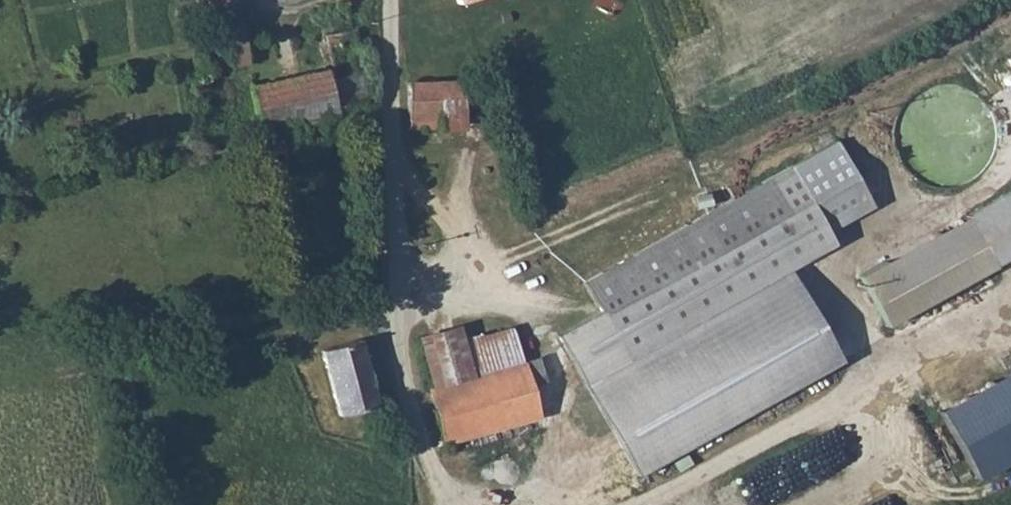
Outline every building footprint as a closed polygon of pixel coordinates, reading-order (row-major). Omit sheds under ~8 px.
[(244,13),(225,17),(233,61),(249,59),(244,13)] [(343,88),(374,81),(356,25),(341,24),(326,31),(326,59),(338,98),(343,88)] [(253,75),(261,123),(319,110),(322,127),(339,124),(338,98),(326,59),(289,66),(253,75)] [(453,118),(467,118),(469,90),(460,73),(413,75),(414,127),(453,127),(453,118)] [(261,123),(263,139),(266,154),(324,142),(322,127),(319,110),(261,123)] [(876,223),(837,141),(585,275),(630,352),(790,268),(876,223)] [(856,263),(885,316),(1010,245),(1010,177),(856,263)] [(850,361),(790,268),(630,352),(586,377),(639,480),(850,361)] [(433,391),(470,381),(521,367),(510,329),(461,344),(457,328),(419,339),(433,391)] [(382,394),(365,332),(346,330),(322,341),(337,411),(365,393),(382,394)] [(429,392),(442,442),(534,416),(521,367),(470,381),(433,391),(429,392)] [(345,447),(385,435),(382,394),(365,393),(337,411),(345,447)] [(472,470),(480,500),(518,490),(510,460),(472,470)]
